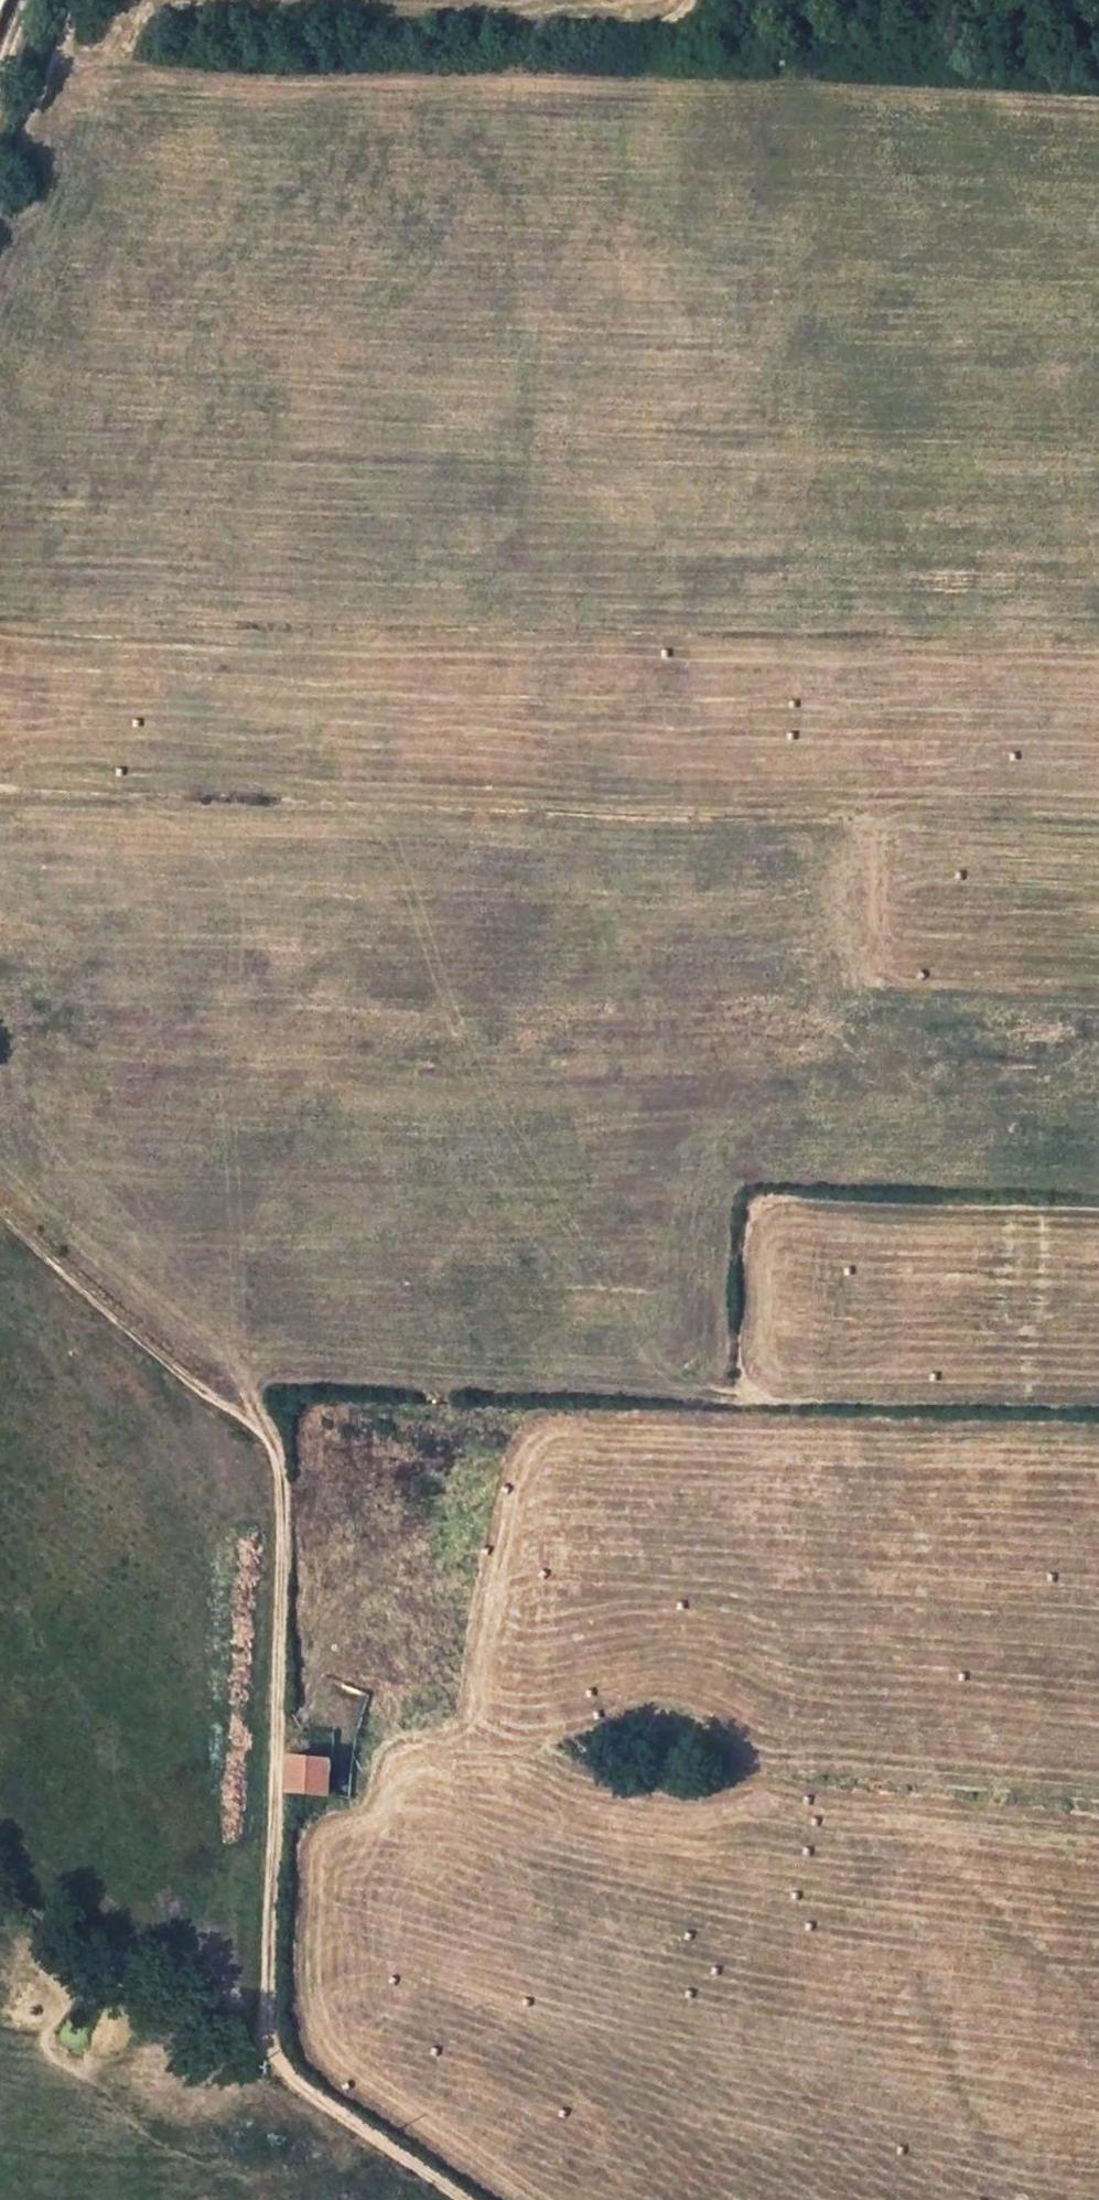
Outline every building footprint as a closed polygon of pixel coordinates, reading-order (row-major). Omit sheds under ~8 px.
[(330,1761),(292,1758),(290,1790),(329,1794),(330,1761)]
